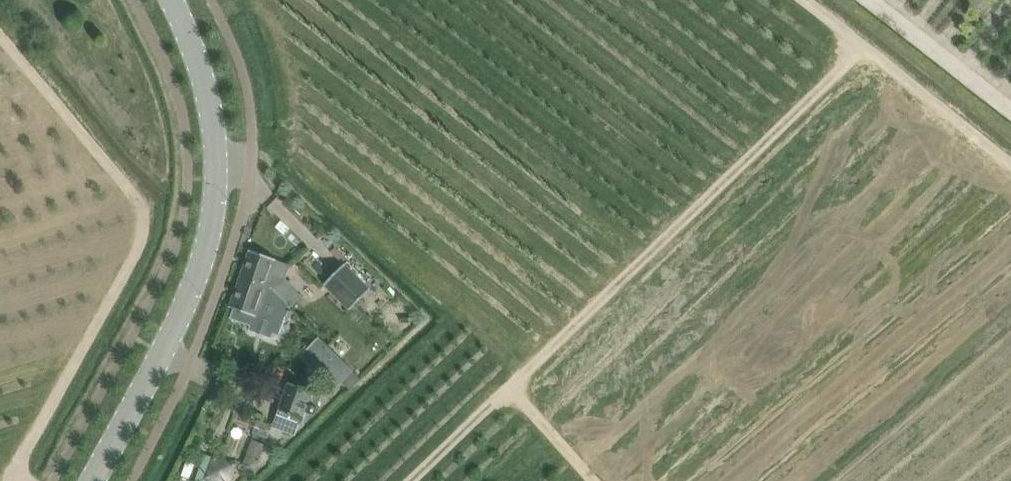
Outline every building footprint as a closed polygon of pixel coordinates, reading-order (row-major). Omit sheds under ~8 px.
[(277,260),(251,250),(241,279),(275,293),(290,308),(295,304),(303,297),(287,279),(292,266),(277,260)] [(349,310),(370,289),(345,265),(325,286),(349,310)] [(290,308),(275,293),(241,279),(232,306),(233,306),(236,307),(232,317),(253,324),(251,329),(273,337),(275,332),(281,334),(288,315),(290,308)] [(328,345),(317,358),(343,382),(353,371),(328,345)] [(277,409),(301,418),(304,411),(315,414),(322,395),(312,393),(288,383),(277,409)] [(272,427),(256,421),(252,433),(268,438),(272,427)] [(200,445),(203,438),(196,435),(193,442),(200,445)] [(212,456),(204,454),(195,480),(208,480),(204,480),(212,456)] [(212,454),(212,456),(204,480),(208,480),(232,480),(238,463),(212,454)] [(194,464),(187,461),(181,476),(189,478),(194,464)]
